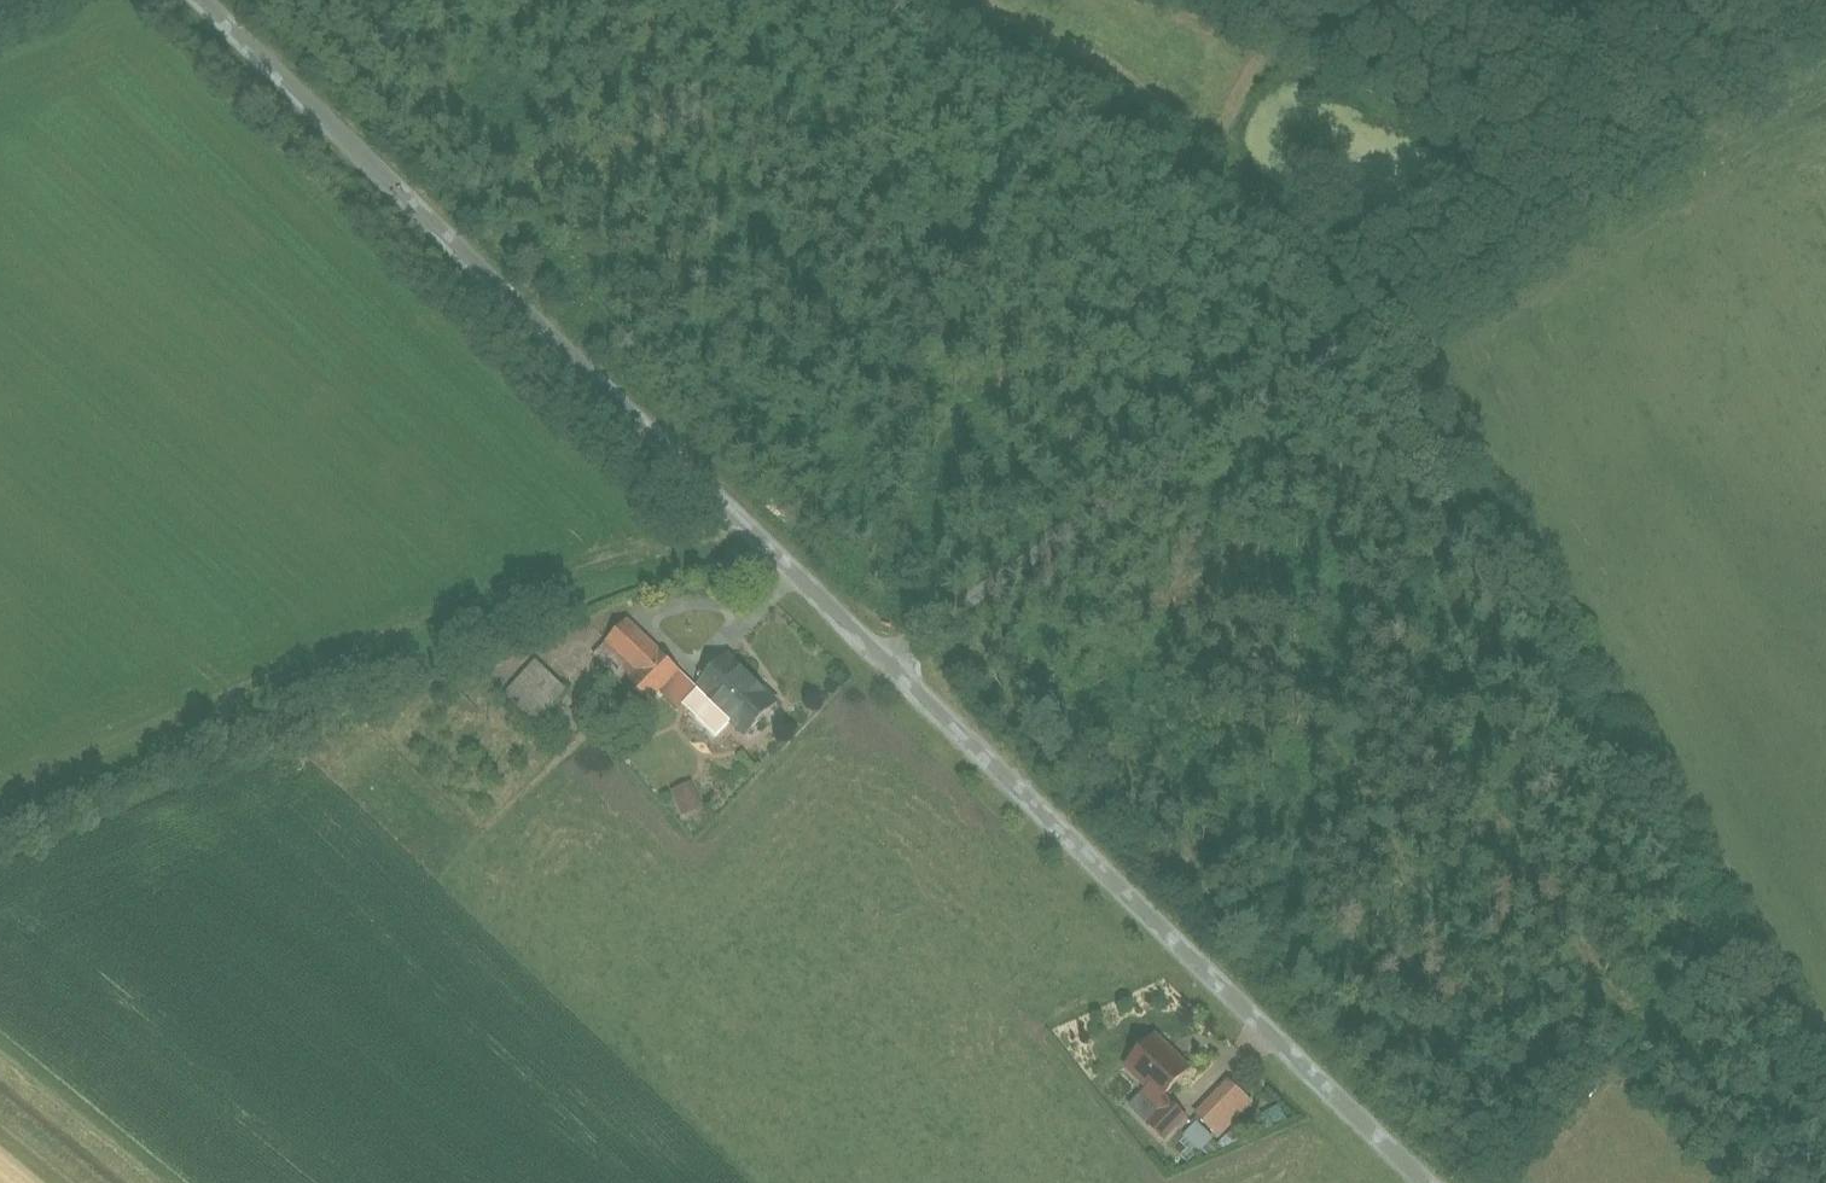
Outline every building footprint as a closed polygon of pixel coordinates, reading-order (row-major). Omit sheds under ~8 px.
[(681,670),(632,622),(599,656),(648,703),(660,691),(681,670)] [(748,734),(781,700),(732,653),(699,687),(734,721),(748,734)] [(572,689),(541,661),(512,695),(543,722),(572,689)] [(681,670),(660,691),(678,708),(685,701),(699,687),(681,670)] [(699,687),(685,701),(721,735),(734,721),(699,687)] [(693,782),(678,788),(688,812),(703,805),(693,782)] [(1193,1068),(1157,1033),(1127,1063),(1151,1087),(1163,1098),(1193,1068)] [(1256,1103),(1234,1080),(1201,1114),(1205,1118),(1219,1132),(1223,1136),(1256,1103)] [(1151,1087),(1133,1105),(1144,1117),(1163,1098),(1151,1087)] [(1191,1116),(1175,1100),(1152,1123),(1169,1139),(1191,1116)] [(1205,1118),(1185,1138),(1199,1152),(1219,1132),(1205,1118)]
